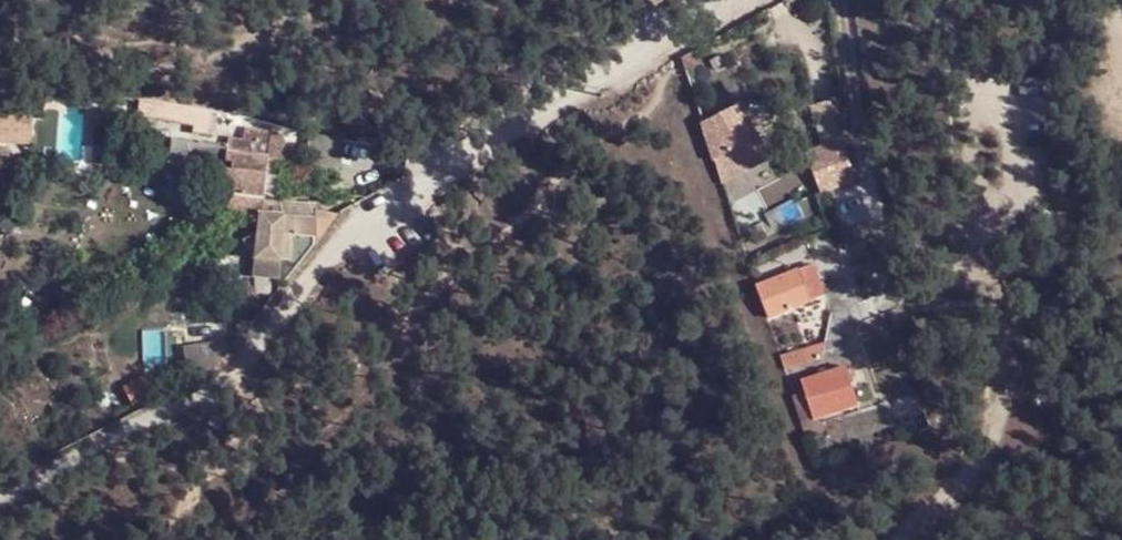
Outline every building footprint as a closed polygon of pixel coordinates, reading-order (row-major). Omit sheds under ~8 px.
[(871,112),(858,70),(842,75),(856,117),(871,112)] [(725,104),(693,108),(707,162),(749,151),(725,104)] [(149,109),(147,123),(174,132),(179,116),(149,109)] [(36,145),(36,122),(58,122),(58,113),(0,114),(0,145),(36,145)] [(163,137),(156,170),(211,181),(207,194),(254,200),(260,144),(213,138),(207,147),(163,137)] [(821,193),(856,181),(844,143),(808,154),(821,193)] [(758,306),(792,299),(788,278),(787,271),(748,282),(758,306)] [(788,278),(792,299),(817,295),(812,273),(788,278)] [(226,345),(186,348),(187,364),(227,361),(226,345)] [(802,424),(857,416),(851,371),(795,379),(802,424)]
